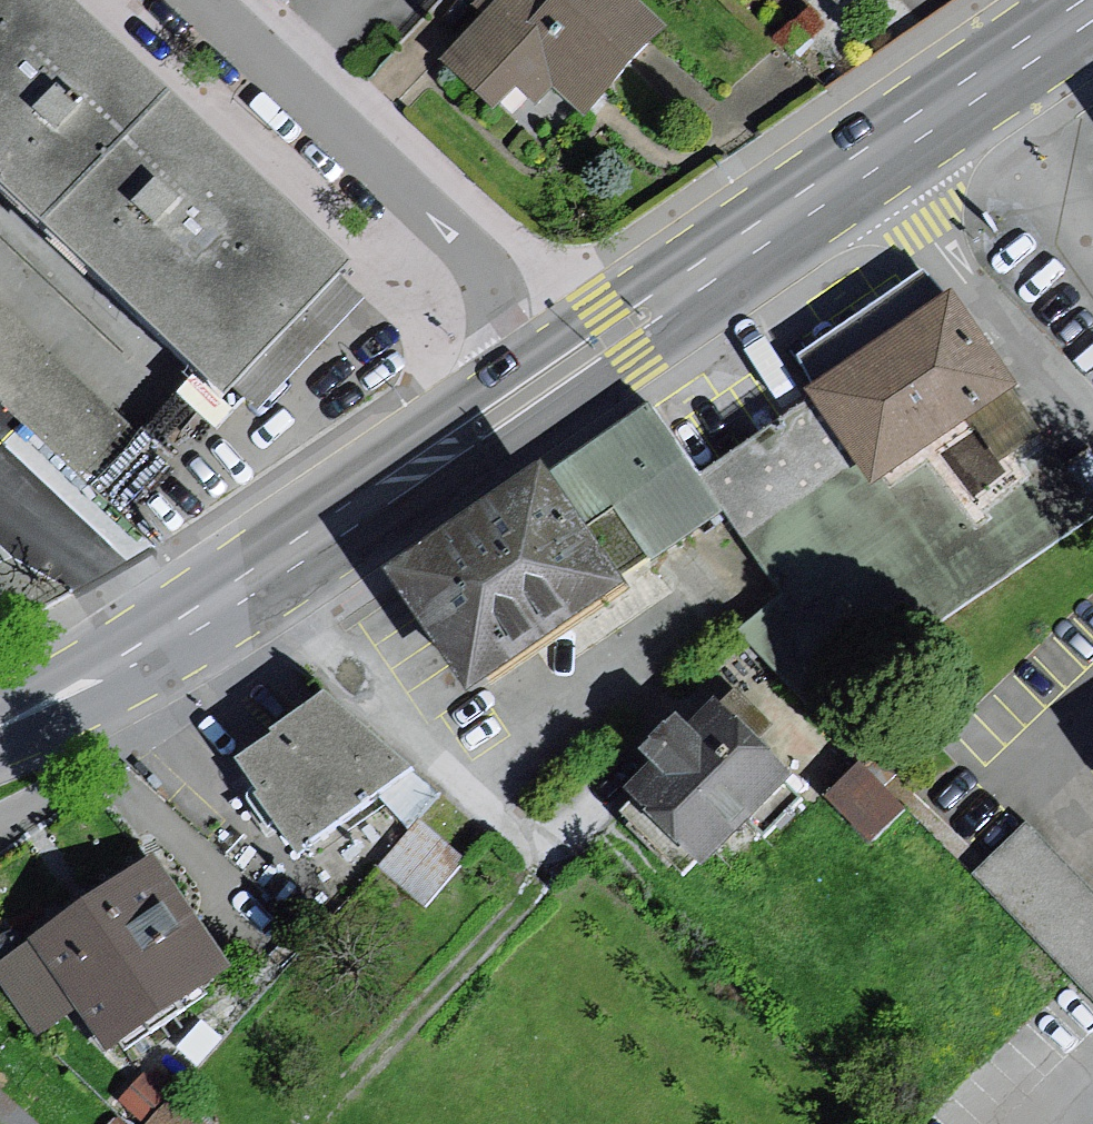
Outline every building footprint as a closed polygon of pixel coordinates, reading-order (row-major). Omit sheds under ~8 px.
[(209,389),(341,248),(77,0),(0,0),(0,193),(209,389)] [(429,72),(498,133),(535,93),(569,123),(644,39),(601,0),(486,0),(490,4),(429,72)] [(823,8),(831,0),(814,0),(823,8)] [(0,301),(0,395),(99,487),(136,428),(0,301)] [(927,307),(787,401),(852,498),(992,404),(927,307)] [(643,415),(558,472),(629,578),(714,521),(643,415)] [(547,474),(392,577),(471,695),(626,591),(547,474)] [(19,574),(51,559),(0,506),(0,584),(19,574)] [(211,776),(269,867),(385,780),(305,706),(211,776)] [(691,714),(601,808),(674,877),(764,783),(691,714)] [(843,772),(810,807),(855,848),(888,814),(843,772)] [(459,868),(412,832),(371,885),(418,921),(459,868)] [(1023,834),(970,886),(1092,1011),(1092,905),(1023,834)] [(152,861),(86,907),(0,967),(0,973),(37,1026),(74,1000),(107,1046),(225,963),(152,861)]
